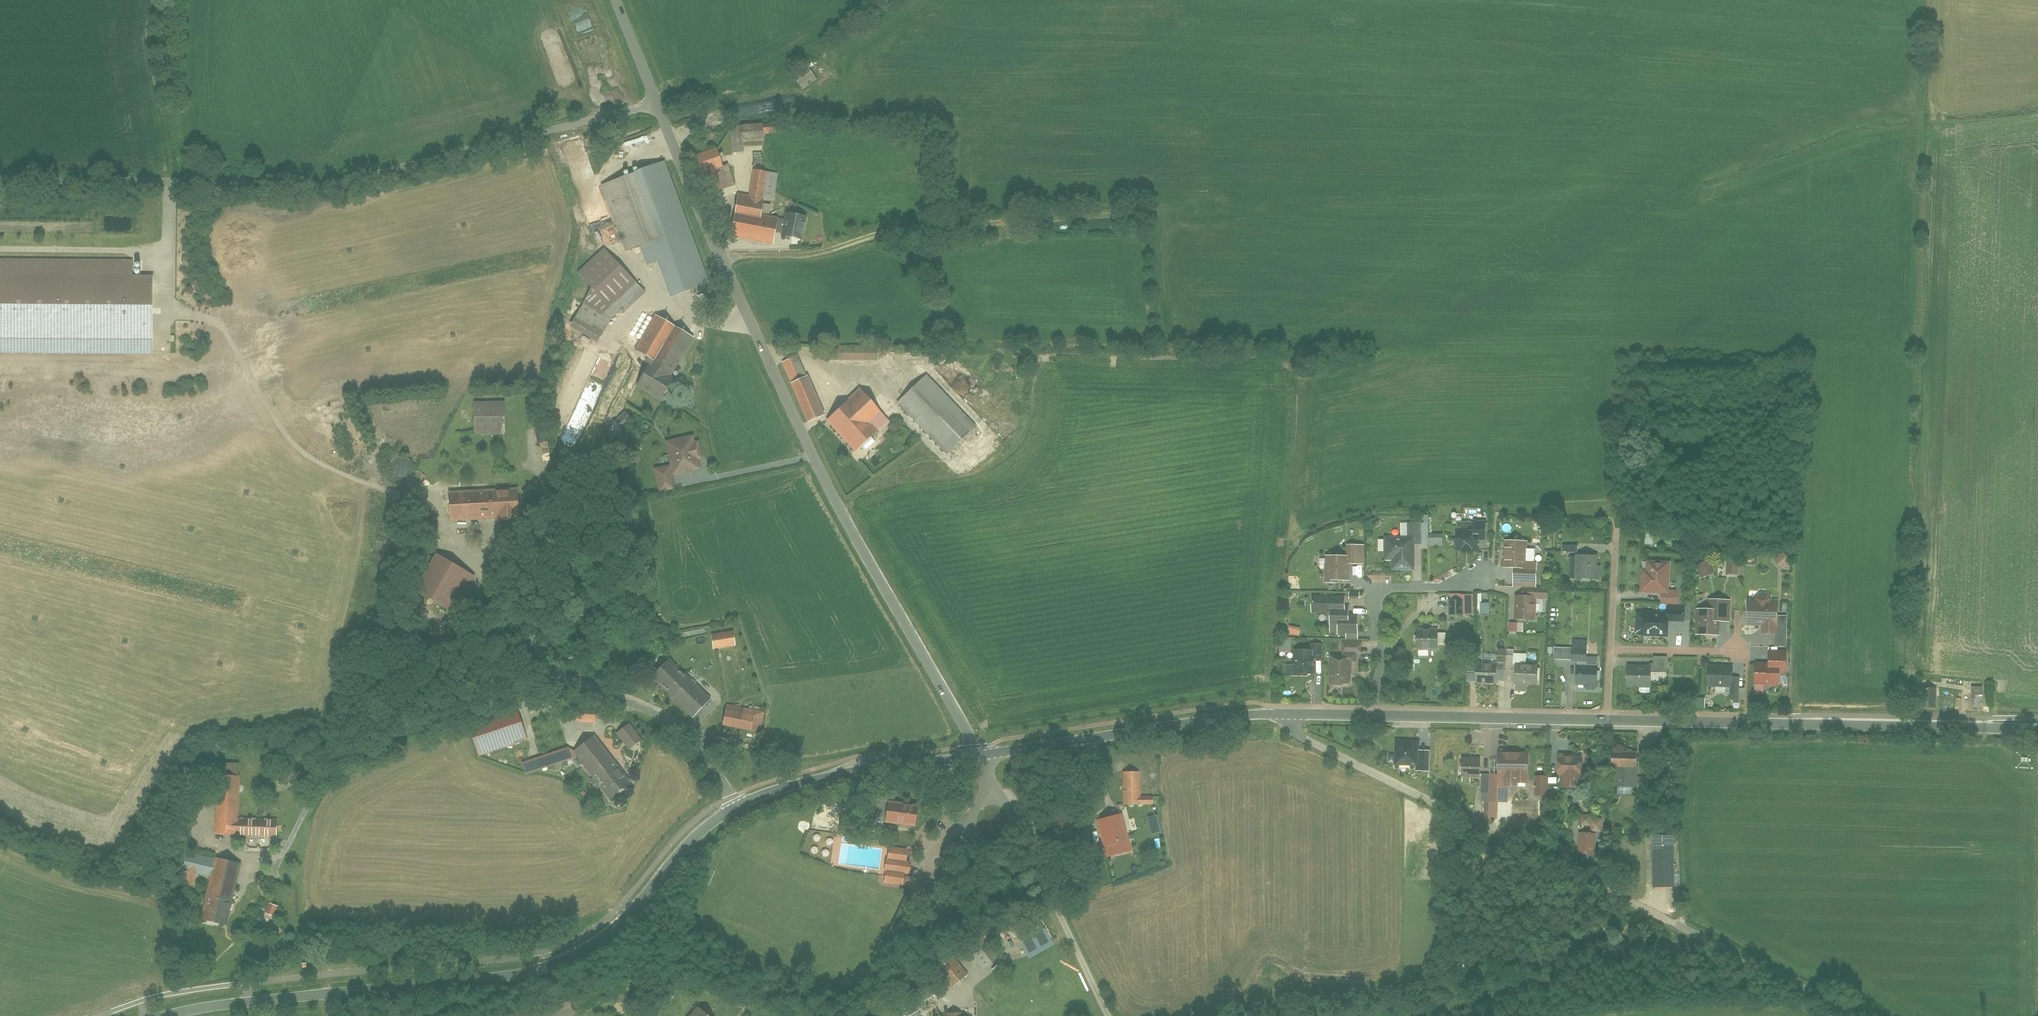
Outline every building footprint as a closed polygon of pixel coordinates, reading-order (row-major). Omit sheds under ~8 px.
[(792,76),(804,90),(817,79),(806,65),(792,76)] [(744,125),(745,127),(731,128),(732,153),(748,152),(747,141),(766,140),(765,124),(744,125)] [(712,192),(729,187),(718,150),(695,157),(700,173),(706,172),(712,192)] [(661,163),(602,185),(626,247),(640,242),(648,263),(657,260),(670,294),(706,280),(661,163)] [(749,199),(739,197),(733,240),(776,246),(779,221),(764,219),(767,203),(774,204),(778,173),(753,170),(749,199)] [(789,214),(784,239),(804,243),(809,218),(789,214)] [(575,319),(601,336),(614,315),(624,315),(644,293),(602,250),(578,274),(592,288),(575,319)] [(155,353),(154,279),(133,279),(133,260),(0,260),(0,353),(155,353)] [(695,337),(656,317),(636,353),(651,361),(637,389),(663,402),(680,370),(679,369),(695,337)] [(803,356),(783,364),(807,421),(827,412),(803,356)] [(930,374),(900,403),(950,454),(980,426),(930,374)] [(861,391),(829,423),(856,450),(888,419),(861,391)] [(475,404),(475,433),(507,433),(507,404),(475,404)] [(666,441),(673,474),(699,468),(698,460),(707,458),(701,434),(666,441)] [(451,483),(454,521),(529,516),(527,479),(451,483)] [(1480,514),(1456,515),(1456,530),(1480,530),(1480,514)] [(1385,539),(1385,558),(1393,558),(1393,572),(1415,572),(1415,545),(1429,545),(1429,524),(1403,524),(1403,539),(1385,539)] [(1459,533),(1459,552),(1482,552),(1482,533),(1459,533)] [(1646,535),(1646,547),(1655,547),(1655,535),(1646,535)] [(1431,536),(1431,548),(1446,548),(1446,536),(1431,536)] [(1504,542),(1505,570),(1529,569),(1528,541),(1504,542)] [(1366,567),(1366,546),(1350,546),(1351,568),(1366,567)] [(435,602),(462,616),(480,581),(425,553),(416,570),(444,584),(435,602)] [(1785,554),(1776,562),(1783,570),(1792,562),(1785,554)] [(1578,555),(1577,579),(1598,579),(1600,578),(1600,568),(1598,566),(1597,566),(1597,556),(1578,555)] [(1326,557),(1326,582),(1347,582),(1348,557),(1326,557)] [(1641,573),(1642,594),(1673,593),(1672,557),(1648,557),(1649,573),(1641,573)] [(1728,562),(1728,577),(1745,577),(1745,562),(1728,562)] [(1516,571),(1516,586),(1539,585),(1539,571),(1516,571)] [(1535,589),(1535,595),(1515,596),(1516,621),(1539,621),(1538,599),(1551,599),(1551,588),(1535,589)] [(1353,615),(1349,615),(1348,594),(1325,595),(1326,616),(1331,616),(1332,633),(1340,633),(1340,637),(1363,636),(1362,624),(1354,624),(1353,615)] [(1451,594),(1451,618),(1474,618),(1474,595),(1451,594)] [(1663,595),(1664,606),(1683,606),(1683,595),(1663,595)] [(1788,624),(1782,624),(1782,600),(1750,599),(1750,626),(1765,626),(1765,635),(1777,635),(1777,649),(1788,649),(1788,624)] [(1724,636),(1723,622),(1734,622),(1733,602),(1717,602),(1717,610),(1698,611),(1698,637),(1724,636)] [(1639,614),(1640,636),(1673,635),(1672,613),(1639,614)] [(1675,618),(1676,636),(1688,635),(1688,618),(1675,618)] [(1418,628),(1419,651),(1445,650),(1444,627),(1418,628)] [(715,633),(716,650),(738,648),(737,632),(715,633)] [(1345,639),(1345,650),(1367,650),(1367,639),(1345,639)] [(1288,666),(1288,678),(1309,677),(1308,651),(1296,652),(1297,666),(1288,666)] [(1515,651),(1500,651),(1500,663),(1515,663),(1515,651)] [(1574,651),(1574,663),(1591,663),(1591,651),(1574,651)] [(1527,665),(1527,655),(1516,654),(1516,665),(1527,665)] [(1754,669),(1755,687),(1785,687),(1784,669),(1792,669),(1792,655),(1771,655),(1771,669),(1754,669)] [(1331,657),(1332,687),(1353,686),(1352,656),(1331,657)] [(1655,687),(1655,681),(1670,681),(1670,658),(1654,658),(1654,668),(1629,668),(1630,687),(1655,687)] [(675,660),(655,682),(696,719),(715,697),(675,660)] [(1478,667),(1478,685),(1501,684),(1500,666),(1478,667)] [(1518,667),(1519,685),(1543,684),(1542,666),(1518,667)] [(1578,666),(1578,685),(1600,685),(1600,667),(1578,666)] [(1709,668),(1710,690),(1739,690),(1739,667),(1709,668)] [(1986,710),(1985,679),(1974,680),(1974,710),(1986,710)] [(1923,690),(1923,711),(1935,711),(1935,690),(1923,690)] [(729,705),(724,724),(753,730),(757,712),(729,705)] [(579,707),(578,723),(598,725),(599,709),(579,707)] [(470,730),(479,757),(529,740),(519,713),(470,730)] [(528,773),(576,759),(612,802),(637,782),(597,734),(580,748),(579,745),(524,761),(528,773)] [(1395,756),(1409,756),(1409,770),(1421,770),(1422,783),(1432,783),(1432,767),(1426,767),(1425,738),(1409,738),(1409,741),(1395,741),(1395,756)] [(1617,751),(1618,789),(1639,788),(1638,769),(1641,769),(1640,751),(1617,751)] [(1510,804),(1510,786),(1533,786),(1533,755),(1503,755),(1503,777),(1493,777),(1494,804),(1510,804)] [(1562,777),(1565,777),(1566,789),(1584,787),(1584,777),(1587,777),(1586,756),(1561,756),(1562,777)] [(1465,758),(1465,778),(1481,778),(1482,794),(1492,794),(1491,776),(1485,776),(1485,758),(1465,758)] [(216,838),(281,838),(282,817),(241,816),(242,769),(217,769),(216,838)] [(1144,807),(1144,803),(1154,803),(1154,793),(1144,793),(1144,774),(1124,775),(1124,807),(1144,807)] [(1640,775),(1640,804),(1661,803),(1661,774),(1640,775)] [(1551,804),(1550,779),(1535,780),(1536,804),(1551,804)] [(1601,797),(1600,786),(1591,787),(1592,798),(1601,797)] [(889,798),(886,824),(920,828),(923,802),(889,798)] [(1100,821),(1107,859),(1133,854),(1126,817),(1100,821)] [(1599,834),(1580,835),(1581,857),(1600,857),(1599,834)] [(1653,838),(1655,889),(1678,888),(1677,837),(1653,838)] [(889,846),(884,885),(907,888),(913,849),(889,846)] [(228,928),(241,862),(189,852),(185,871),(209,875),(199,922),(228,928)] [(266,903),(264,916),(276,917),(277,905),(266,903)] [(1021,937),(1030,958),(1053,947),(1043,927),(1021,937)] [(933,963),(952,988),(968,976),(950,951),(933,963)]
